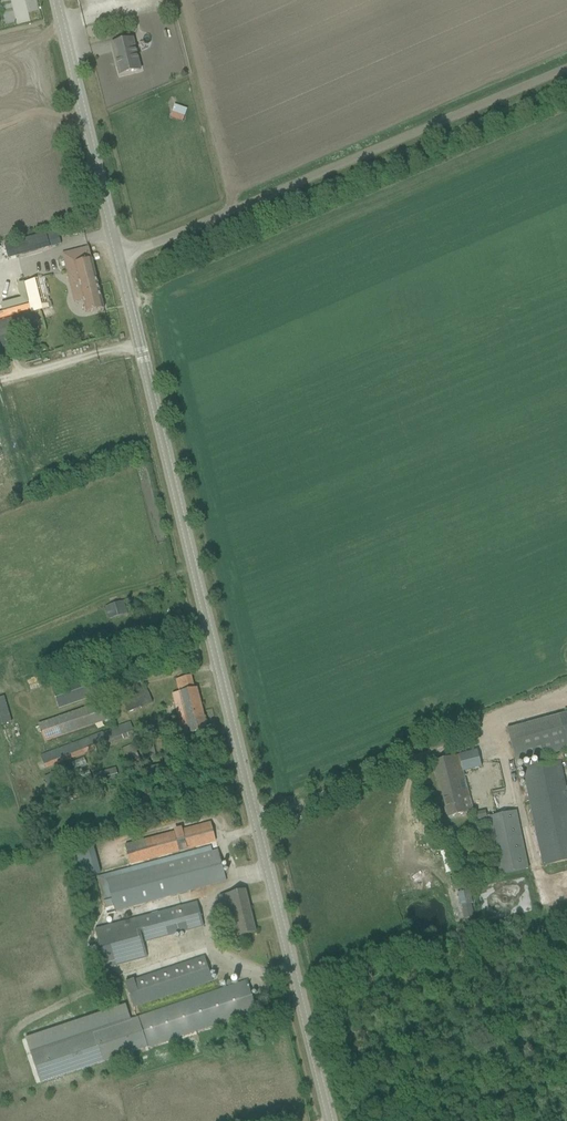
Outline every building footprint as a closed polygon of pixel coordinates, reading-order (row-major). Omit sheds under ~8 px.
[(114,43),(112,44),(120,76),(140,71),(132,39),(114,43)] [(185,117),(172,113),(170,118),(183,122),(185,117)] [(5,245),(9,258),(61,244),(57,231),(5,245)] [(87,314),(104,309),(89,248),(64,255),(73,296),(82,294),(87,314)] [(32,313),(32,314),(49,309),(42,279),(24,283),(32,313)] [(1,348),(23,342),(21,335),(37,330),(32,314),(32,313),(0,321),(0,342),(1,348)] [(124,602),(106,608),(110,620),(128,614),(124,602)] [(107,669),(52,687),(60,709),(104,694),(103,691),(113,687),(107,669)] [(147,687),(122,697),(128,712),(153,703),(147,687)] [(182,733),(188,731),(189,734),(207,730),(197,688),(194,689),(180,692),(172,694),(180,723),(182,733)] [(0,725),(11,722),(4,695),(0,696),(0,725)] [(106,701),(39,724),(45,743),(112,719),(106,701)] [(566,750),(566,714),(507,730),(517,764),(566,750)] [(86,738),(41,755),(46,769),(136,735),(130,721),(112,728),(113,729),(87,739),(86,738)] [(171,747),(169,739),(158,741),(160,749),(171,747)] [(121,750),(128,766),(140,761),(133,744),(121,750)] [(187,751),(189,759),(207,754),(206,750),(202,751),(195,752),(195,749),(187,751)] [(434,762),(448,818),(466,814),(473,812),(470,798),(463,770),(481,764),(477,751),(434,762)] [(566,787),(561,762),(523,770),(531,807),(526,808),(529,819),(533,818),(543,866),(566,861),(566,787)] [(148,768),(149,775),(171,771),(169,764),(148,768)] [(484,810),(476,814),(479,821),(487,818),(484,810)] [(500,875),(528,869),(516,811),(488,817),(500,875)] [(131,864),(216,841),(211,823),(126,846),(131,864)] [(41,830),(30,832),(31,839),(42,837),(41,830)] [(81,876),(99,873),(94,844),(76,847),(81,876)] [(211,847),(97,877),(106,911),(106,912),(107,916),(108,915),(116,913),(115,911),(226,881),(219,851),(213,853),(211,847)] [(446,874),(448,873),(452,872),(447,851),(440,853),(446,874)] [(465,883),(452,886),(453,891),(466,888),(465,883)] [(240,937),(256,933),(246,890),(220,896),(227,927),(230,939),(240,937)] [(470,891),(464,892),(467,905),(473,904),(470,891)] [(204,926),(198,902),(137,918),(95,929),(100,945),(89,948),(91,957),(101,954),(105,969),(147,958),(143,942),(204,926)] [(214,981),(217,980),(215,973),(211,974),(205,958),(135,981),(134,980),(125,983),(134,1008),(214,981)] [(140,1050),(258,1011),(247,981),(138,1018),(138,1017),(131,1020),(126,1005),(26,1039),(31,1055),(40,1083),(60,1077),(70,1073),(140,1050)]
